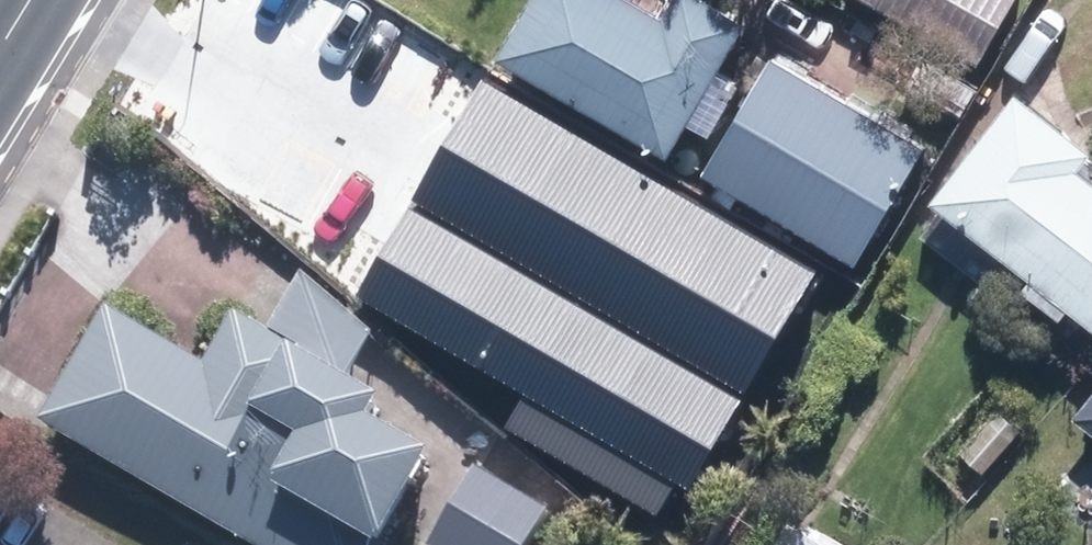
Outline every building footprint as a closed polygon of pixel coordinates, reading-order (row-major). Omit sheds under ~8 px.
[(483,66),(650,165),(670,131),(695,145),(728,89),(703,75),(731,29),(683,0),(659,0),(645,25),(603,0),(522,0),(483,66)] [(971,69),(1009,0),(845,0),(971,69)] [(919,150),(763,63),(695,185),(850,271),(919,150)] [(815,271),(480,79),(412,201),(742,394),(815,271)] [(1062,175),(1074,159),(997,101),(913,212),(1091,348),(1091,197),(1062,175)] [(741,400),(410,206),(358,294),(527,395),(506,428),(653,516),(671,486),(686,491),(741,400)] [(262,344),(223,321),(192,375),(94,319),(29,433),(227,544),(380,544),(419,478),(350,439),(362,418),(334,401),(364,343),(293,284),(262,344)] [(1064,423),(1091,445),(1091,388),(1064,423)] [(469,477),(430,544),(523,544),(539,517),(469,477)]
